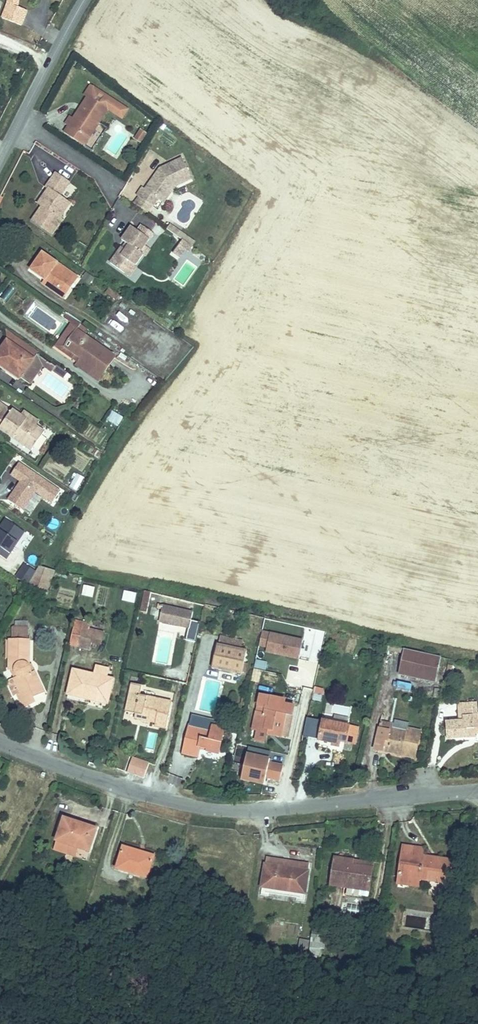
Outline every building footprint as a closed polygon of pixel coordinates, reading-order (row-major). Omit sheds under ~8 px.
[(5,11),(9,13),(12,5),(18,7),(19,0),(8,0),(8,3),(5,11)] [(9,13),(5,11),(2,18),(21,25),(27,10),(18,7),(12,5),(9,13)] [(83,112),(79,109),(74,118),(71,116),(66,124),(69,126),(89,139),(99,123),(109,108),(89,95),(82,105),(86,108),(83,112)] [(89,139),(69,126),(65,132),(85,145),(89,139)] [(146,135),(140,131),(135,139),(141,143),(146,135)] [(137,195),(139,197),(152,205),(153,206),(159,199),(161,200),(171,185),(174,184),(175,186),(192,178),(182,158),(160,168),(157,173),(159,174),(157,178),(154,176),(145,189),(143,187),(137,195)] [(49,190),(42,199),(46,201),(42,207),(33,220),(52,234),(62,219),(60,218),(70,203),(60,196),(70,182),(56,172),(46,188),(49,190)] [(171,185),(161,200),(164,202),(175,186),(174,184),(171,185)] [(139,197),(135,203),(148,212),(152,205),(139,197)] [(170,224),(167,229),(177,236),(180,231),(170,224)] [(150,239),(132,226),(122,240),(126,242),(130,245),(126,250),(122,247),(111,263),(125,273),(132,263),(136,266),(144,254),(140,252),(150,239)] [(152,235),(150,239),(140,252),(144,254),(146,256),(158,240),(152,235)] [(31,269),(46,280),(59,289),(63,283),(70,289),(78,278),(43,253),(31,269)] [(132,263),(125,273),(128,276),(136,266),(132,263)] [(94,277),(86,272),(82,278),(90,283),(94,277)] [(59,289),(46,280),(43,283),(64,298),(70,289),(63,283),(59,289)] [(116,293),(109,288),(106,292),(113,298),(116,293)] [(73,319),(70,322),(85,332),(87,329),(73,319)] [(106,325),(117,329),(119,323),(108,319),(106,325)] [(74,358),(79,362),(83,357),(78,353),(77,354),(66,347),(77,330),(71,326),(57,346),(74,358)] [(79,362),(78,364),(99,380),(101,377),(110,364),(115,358),(115,356),(77,330),(66,347),(77,354),(78,353),(83,357),(79,362)] [(0,351),(0,365),(7,369),(8,368),(30,384),(43,365),(46,360),(33,351),(34,349),(12,334),(0,351)] [(46,360),(43,365),(48,368),(51,364),(46,360)] [(52,371),(63,379),(67,373),(56,366),(52,371)] [(32,450),(45,432),(36,426),(21,416),(13,410),(12,411),(0,403),(0,428),(32,450)] [(113,410),(107,419),(112,423),(118,414),(113,410)] [(24,411),(21,416),(36,426),(39,422),(24,411)] [(118,414),(113,423),(118,426),(124,418),(118,414)] [(62,492),(20,464),(12,475),(22,482),(9,501),(24,511),(37,492),(54,504),(62,492)] [(74,473),(68,487),(77,491),(83,476),(74,473)] [(7,519),(0,529),(0,555),(7,559),(21,538),(14,533),(18,527),(7,519)] [(14,533),(21,538),(25,532),(18,527),(14,533)] [(18,578),(28,586),(36,572),(25,565),(18,578)] [(40,566),(28,587),(45,593),(54,570),(40,566)] [(80,595),(92,598),(94,587),(82,584),(80,595)] [(123,590),(121,600),(134,602),(136,592),(123,590)] [(146,591),(141,612),(147,613),(151,592),(146,591)] [(192,612),(163,606),(162,609),(161,617),(178,621),(177,625),(189,628),(192,612)] [(161,617),(159,622),(177,625),(178,621),(161,617)] [(75,621),(70,644),(78,646),(83,623),(75,621)] [(90,625),(83,623),(78,646),(90,649),(92,640),(94,631),(89,629),(90,625)] [(28,629),(12,628),(12,640),(28,640),(28,629)] [(100,632),(94,631),(92,640),(101,642),(104,633),(100,632)] [(267,648),(266,653),(280,656),(281,653),(286,655),(285,657),(299,660),(303,641),(262,632),(259,646),(267,648)] [(222,637),(220,644),(232,647),(233,639),(222,637)] [(220,644),(218,644),(212,668),(242,675),(242,672),(246,673),(248,664),(244,663),(247,650),(240,649),(242,641),(233,639),(232,647),(220,644)] [(18,695),(24,707),(36,702),(33,697),(44,692),(34,672),(31,674),(30,672),(31,670),(31,668),(30,667),(29,665),(29,640),(28,640),(12,640),(9,640),(9,659),(9,671),(15,670),(16,673),(17,675),(18,676),(14,678),(21,693),(18,695)] [(441,657),(404,649),(404,652),(399,673),(436,681),(441,657)] [(296,679),(299,680),(304,658),(300,657),(296,679)] [(320,661),(304,658),(299,680),(315,684),(320,661)] [(264,670),(266,661),(256,660),(255,668),(264,670)] [(452,666),(448,664),(444,684),(448,685),(452,666)] [(94,675),(74,670),(68,694),(86,698),(87,694),(109,699),(113,679),(104,677),(94,675)] [(11,680),(18,695),(21,693),(14,678),(11,680)] [(133,683),(133,684),(131,694),(130,699),(129,699),(126,711),(135,713),(135,718),(155,722),(155,726),(166,728),(172,702),(140,695),(142,685),(133,683)] [(321,701),(323,688),(313,686),(311,699),(321,701)] [(433,698),(440,699),(442,689),(435,688),(433,698)] [(87,694),(86,698),(108,703),(109,699),(87,694)] [(275,735),(282,737),(287,714),(293,715),(295,706),(284,704),(285,700),(276,698),(275,701),(269,700),(270,697),(261,695),(253,730),(258,731),(256,740),(265,742),(268,729),(276,731),(275,735)] [(446,722),(447,739),(468,738),(468,734),(475,734),(477,733),(477,713),(477,703),(458,704),(459,717),(463,716),(464,721),(459,721),(446,722)] [(293,715),(287,714),(282,737),(288,738),(293,715)] [(190,725),(184,753),(198,756),(200,748),(219,753),(224,729),(213,726),(214,720),(192,715),(190,725)] [(381,720),(374,749),(415,758),(421,731),(408,728),(409,723),(395,719),(394,723),(381,720)] [(358,727),(323,720),(319,740),(333,743),(333,745),(339,746),(340,740),(355,744),(358,727)] [(247,754),(241,780),(264,785),(266,778),(280,781),(283,766),(269,763),(270,759),(247,754)] [(144,778),(149,763),(132,757),(127,772),(144,778)] [(57,829),(60,830),(64,819),(82,825),(81,827),(85,829),(86,825),(97,829),(98,826),(61,814),(57,829)] [(58,841),(78,848),(89,851),(97,829),(86,825),(85,829),(81,827),(82,825),(64,819),(60,830),(57,840),(58,841)] [(78,848),(58,841),(55,850),(75,856),(78,848)] [(399,876),(398,883),(409,885),(410,877),(419,878),(450,883),(453,861),(437,859),(436,862),(421,860),(422,856),(423,849),(414,848),(404,846),(399,876)] [(123,847),(117,868),(148,877),(154,856),(123,847)] [(353,860),(335,857),(331,885),(348,887),(347,894),(368,897),(372,868),(352,865),(353,860)] [(266,858),(262,887),(305,893),(309,864),(266,858)] [(353,860),(352,865),(372,868),(373,863),(353,860)] [(410,877),(409,885),(418,886),(419,878),(410,877)] [(166,895),(165,907),(172,908),(174,896),(166,895)] [(325,924),(314,923),(309,954),(308,964),(316,965),(317,955),(318,955),(319,947),(324,948),(324,944),(329,945),(331,937),(326,936),(327,929),(324,929),(325,924)] [(298,953),(307,954),(308,942),(300,940),(298,953)] [(307,954),(298,953),(297,962),(308,964),(309,954),(307,954)] [(353,955),(339,953),(338,965),(351,967),(353,955)] [(335,995),(326,996),(326,1006),(336,1005),(335,995)]
